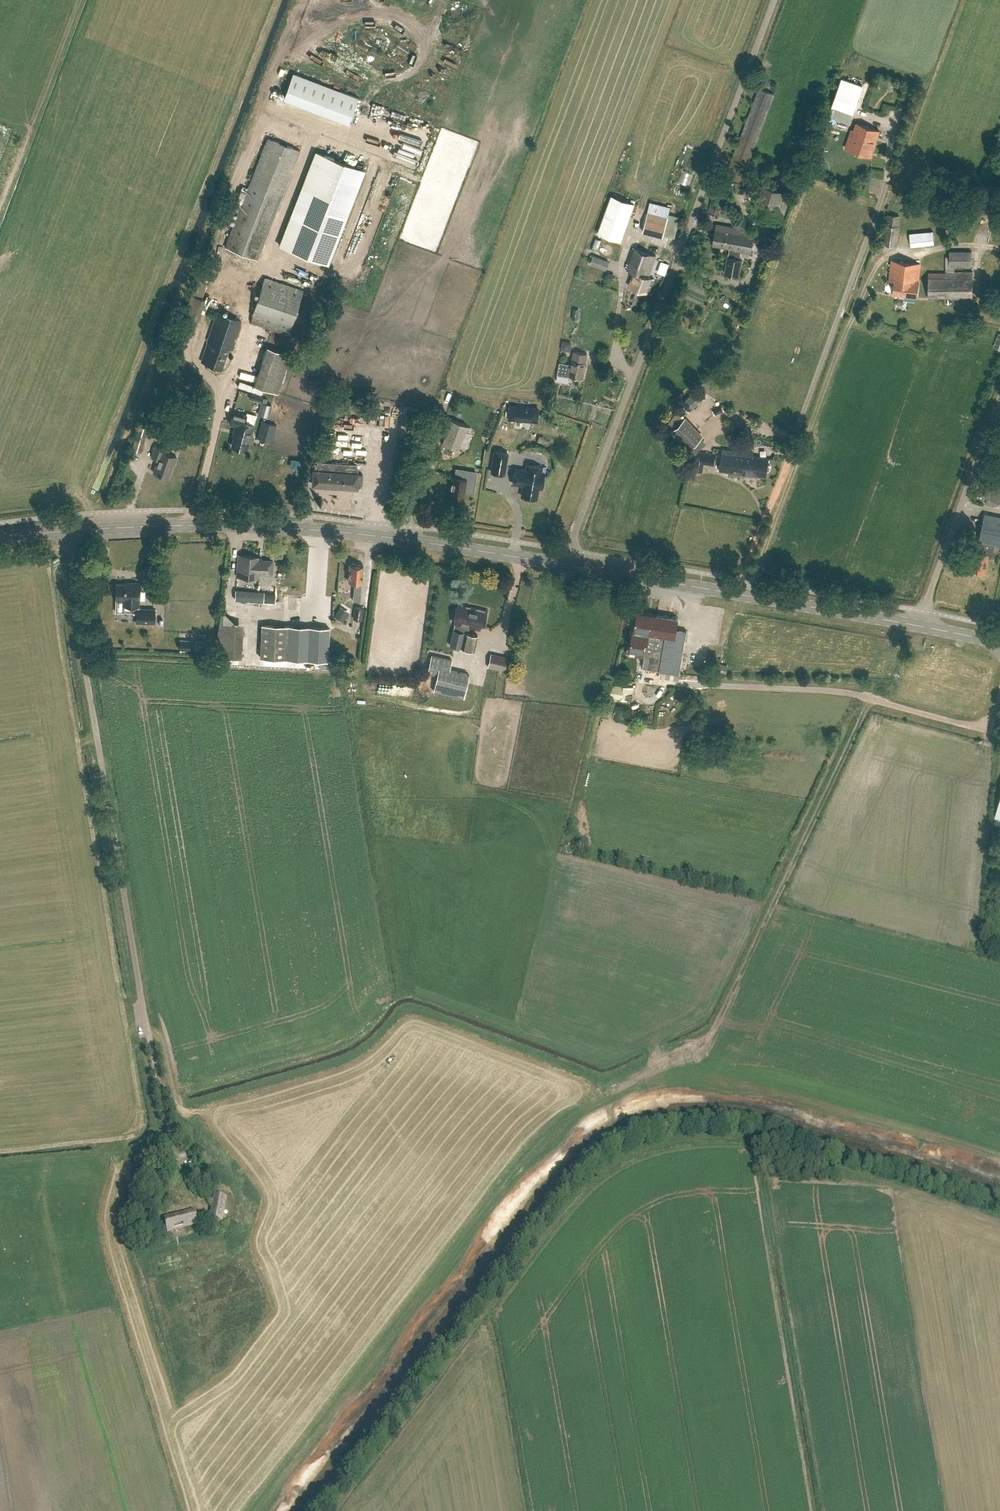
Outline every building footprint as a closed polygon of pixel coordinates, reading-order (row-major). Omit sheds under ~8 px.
[(287,71),(278,98),(345,121),(355,94),(287,71)] [(832,105),(853,112),(863,84),(842,77),(832,105)] [(739,187),(774,93),(759,88),(724,181),(739,187)] [(871,156),(880,130),(857,122),(854,130),(852,129),(846,147),(871,156)] [(257,259),(282,195),(300,149),(268,137),(225,247),(257,259)] [(329,263),(365,169),(315,150),(279,244),(329,263)] [(677,181),(688,184),(692,173),(681,169),(677,181)] [(781,222),(790,193),(760,184),(751,213),(781,222)] [(601,227),(624,236),(638,198),(615,190),(601,227)] [(721,215),(723,209),(726,197),(712,194),(708,212),(721,215)] [(663,236),(663,234),(669,213),(671,207),(650,201),(642,231),(663,236)] [(896,245),(900,212),(887,211),(883,244),(896,245)] [(675,238),(681,217),(669,213),(663,234),(675,238)] [(729,249),(738,250),(751,253),(755,229),(738,225),(738,227),(717,223),(713,244),(730,247),(729,249)] [(911,244),(940,242),(939,230),(910,232),(911,244)] [(649,292),(654,278),(649,276),(656,255),(633,247),(626,268),(635,271),(630,285),(649,292)] [(737,258),(738,250),(729,249),(725,272),(739,275),(742,259),(737,258)] [(955,273),(955,266),(972,265),(972,251),(950,251),(950,256),(946,256),(946,273),(929,272),(929,297),(948,297),(948,298),(973,297),(973,272),(955,273)] [(606,268),(609,261),(593,254),(590,262),(606,268)] [(659,260),(655,271),(663,274),(667,262),(659,260)] [(917,297),(918,286),(917,286),(920,264),(892,260),(889,283),(895,283),(893,294),(917,297)] [(288,334),(291,326),(303,290),(264,277),(252,313),(253,313),(251,321),(288,334)] [(205,297),(202,296),(207,282),(196,278),(181,319),(195,324),(205,297)] [(233,349),(243,320),(217,311),(207,340),(208,340),(201,360),(221,367),(228,347),(233,349)] [(572,342),(563,341),(562,349),(568,350),(570,349),(572,342)] [(262,359),(286,367),(290,354),(267,346),(262,359)] [(585,362),(587,353),(575,351),(573,360),(572,360),(571,364),(560,362),(558,373),(569,376),(569,375),(583,377),(586,362),(585,362)] [(690,411),(703,398),(695,390),(682,403),(690,411)] [(262,402),(263,396),(251,392),(249,399),(262,402)] [(536,421),(538,408),(510,405),(508,418),(536,421)] [(715,415),(724,410),(722,406),(713,411),(715,415)] [(251,442),(253,440),(254,436),(253,433),(251,433),(256,414),(247,412),(246,415),(233,411),(230,423),(236,424),(234,430),(236,431),(232,445),(247,449),(249,441),(251,442)] [(690,449),(704,435),(686,417),(672,430),(690,449)] [(459,449),(468,425),(451,418),(442,443),(459,449)] [(271,441),(276,424),(261,420),(256,437),(271,441)] [(141,452),(148,428),(139,425),(132,450),(141,452)] [(174,465),(177,457),(163,452),(164,449),(155,446),(151,456),(158,459),(153,472),(168,477),(173,464),(174,465)] [(733,466),(736,450),(726,448),(725,451),(723,451),(720,469),(732,471),(732,472),(736,473),(737,467),(733,466)] [(504,473),(508,452),(495,450),(491,471),(504,473)] [(737,467),(736,473),(750,475),(750,474),(766,476),(767,471),(768,470),(770,469),(770,466),(769,464),(768,463),(768,458),(753,455),(753,453),(736,450),(733,466),(737,467)] [(692,469),(702,470),(703,462),(714,464),(715,454),(697,451),(696,461),(694,460),(692,469)] [(357,472),(358,464),(316,461),(315,469),(314,469),(313,484),(357,487),(357,486),(362,487),(363,474),(358,473),(358,472),(357,472)] [(541,472),(542,467),(527,464),(526,470),(515,468),(513,483),(523,484),(522,495),(525,496),(526,497),(527,498),(529,498),(530,498),(532,498),(533,497),(536,498),(538,487),(541,487),(542,484),(543,483),(544,482),(544,480),(544,479),(544,477),(543,476),(544,473),(541,472)] [(452,476),(449,494),(464,497),(465,490),(473,492),(476,471),(456,468),(455,476),(452,476)] [(991,498),(999,502),(999,473),(991,498)] [(985,513),(979,541),(977,540),(975,551),(971,568),(985,571),(989,554),(993,555),(995,545),(999,546),(999,516),(985,513)] [(257,559),(257,556),(242,555),(242,557),(238,557),(237,575),(259,577),(259,573),(272,574),(273,560),(257,559)] [(356,564),(355,563),(352,562),(351,564),(350,563),(348,581),(354,581),(353,600),(360,601),(362,582),(363,564),(356,564)] [(113,587),(113,589),(114,591),(116,592),(116,599),(116,611),(124,611),(137,612),(137,608),(139,608),(139,600),(140,582),(130,582),(130,583),(116,583),(116,585),(114,586),(113,587)] [(260,600),(260,589),(232,589),(231,600),(260,600)] [(453,629),(450,644),(474,650),(478,634),(466,632),(467,625),(479,628),(481,622),(484,623),(487,610),(465,605),(465,606),(457,604),(453,622),(455,622),(454,629),(453,629)] [(340,606),(334,616),(343,621),(349,611),(340,606)] [(361,619),(363,608),(356,606),(354,618),(361,619)] [(137,612),(137,621),(154,622),(155,608),(139,608),(137,608),(137,612)] [(656,623),(657,615),(638,611),(635,629),(634,628),(630,649),(637,650),(636,653),(643,654),(645,641),(648,641),(651,623),(656,623)] [(655,657),(653,669),(658,670),(680,673),(687,630),(677,628),(678,618),(657,615),(656,623),(651,623),(648,641),(645,641),(643,654),(643,655),(645,655),(655,657)] [(212,655),(237,656),(239,618),(214,617),(212,655)] [(328,660),(329,627),(262,624),(260,657),(328,660)] [(191,649),(191,640),(179,639),(179,649),(191,649)] [(511,671),(514,658),(491,653),(488,666),(511,671)] [(464,697),(469,673),(449,669),(452,659),(432,654),(428,673),(437,675),(434,691),(464,697)] [(643,667),(653,669),(655,657),(645,655),(643,667)] [(921,669),(921,660),(908,661),(909,670),(921,669)] [(634,700),(636,688),(624,686),(604,683),(602,695),(622,698),(634,700)] [(222,1221),(226,1197),(214,1195),(209,1219),(222,1221)] [(184,1227),(197,1224),(194,1210),(172,1215),(172,1216),(164,1218),(168,1231),(184,1227)]
